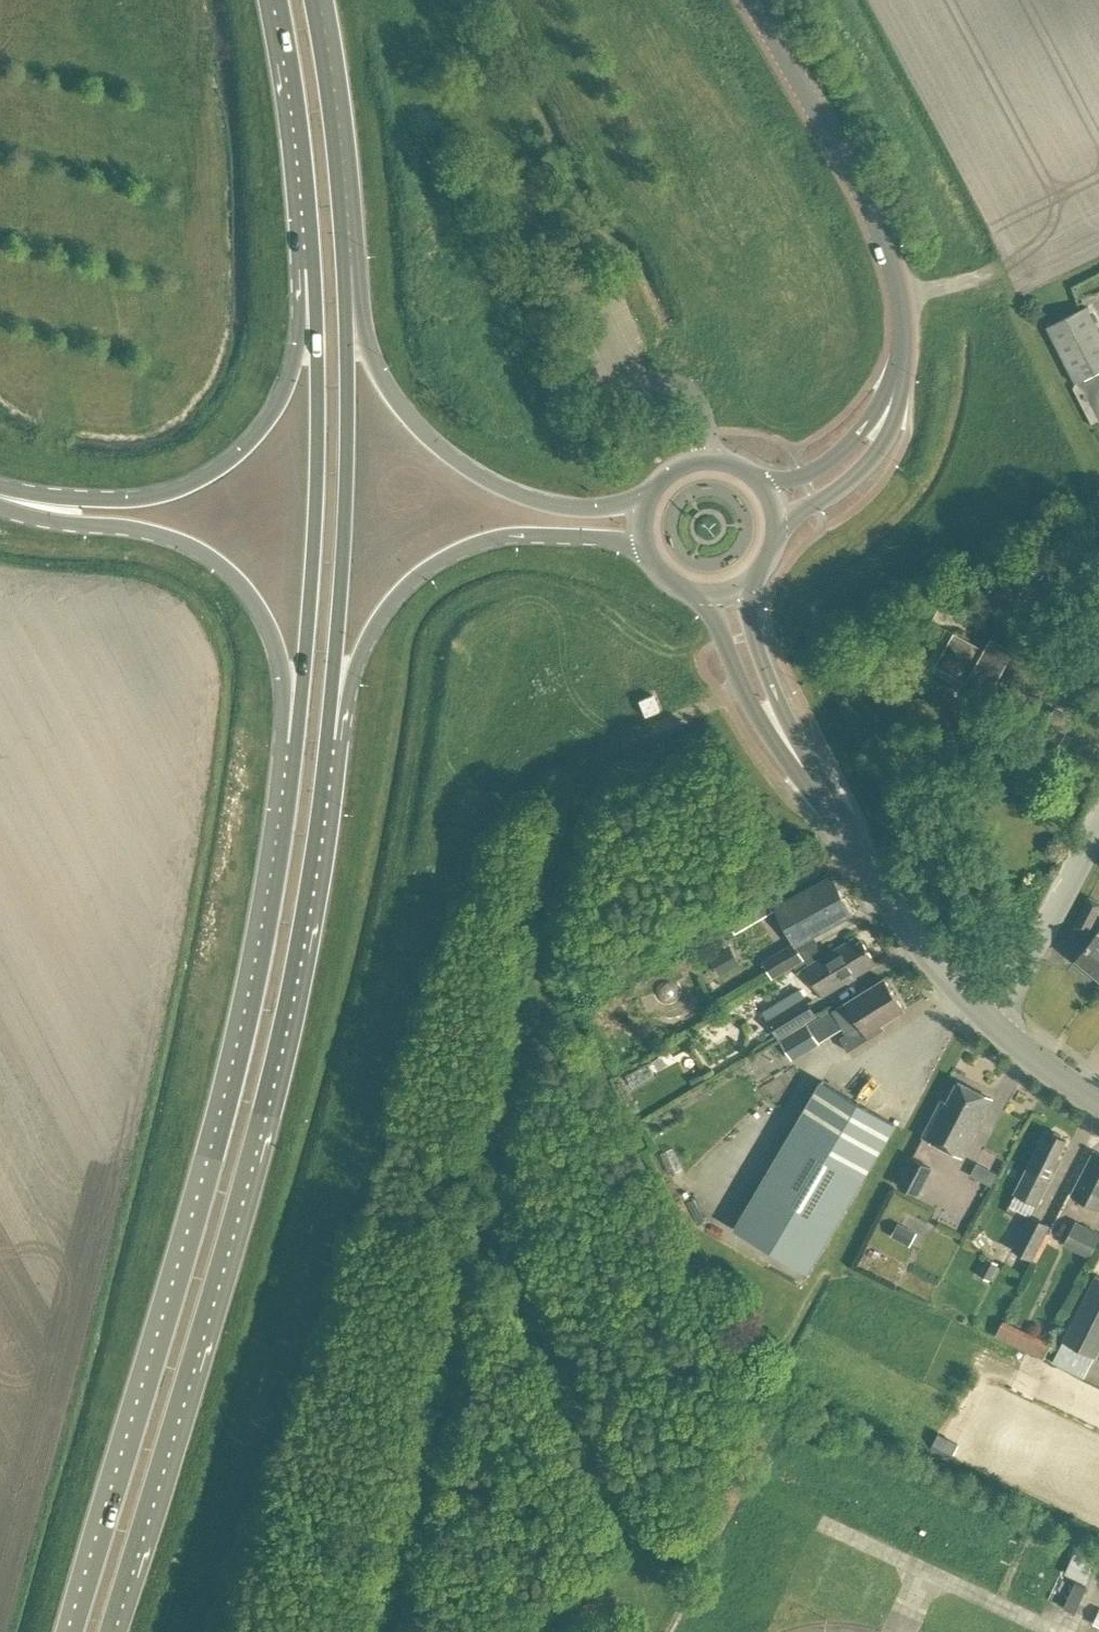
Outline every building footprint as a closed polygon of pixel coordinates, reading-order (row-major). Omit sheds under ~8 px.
[(1098,375),(1098,338),(1085,311),(1044,332),(1073,388),(1098,375)] [(937,608),(944,611),(950,600),(943,596),(937,608)] [(988,698),(1014,650),(991,637),(984,649),(954,633),(937,665),(967,681),(965,685),(988,698)] [(1050,759),(1073,719),(1054,708),(1047,722),(1043,720),(1034,737),(1038,739),(1033,749),(1050,759)] [(1021,805),(1033,812),(1038,803),(1026,796),(1021,805)] [(812,938),(853,915),(831,876),(775,908),(795,944),(763,961),(773,978),(819,950),(812,938)] [(1074,926),(1086,933),(1098,908),(1098,903),(1089,898),(1074,926)] [(1076,959),(1098,978),(1098,930),(1076,959)] [(867,961),(872,958),(862,941),(857,944),(853,939),(805,968),(821,996),(846,982),(848,982),(855,978),(856,975),(870,967),(867,961)] [(720,975),(735,967),(725,949),(710,957),(720,975)] [(881,1025),(904,1010),(885,978),(822,1017),(833,1034),(843,1028),(846,1034),(841,1037),(849,1050),(884,1029),(881,1025)] [(767,1020),(779,1039),(816,1016),(805,997),(767,1020)] [(807,1024),(780,1040),(792,1059),(819,1043),(807,1024)] [(895,1124),(822,1081),(789,1138),(748,1207),(821,1250),(849,1203),(895,1124)] [(962,1157),(992,1099),(958,1081),(946,1102),(942,1100),(923,1136),(962,1157)] [(1055,1163),(1066,1140),(1062,1138),(1061,1135),(1056,1132),(1053,1133),(1049,1131),(1040,1148),(1038,1147),(1015,1194),(1037,1205),(1050,1180),(1058,1164),(1055,1163)] [(1094,1151),(1071,1195),(1098,1209),(1098,1154),(1094,1151)] [(919,1197),(934,1169),(911,1157),(896,1186),(919,1197)] [(997,1174),(977,1163),(970,1175),(991,1186),(997,1174)] [(1032,1259),(1050,1225),(1030,1215),(1012,1249),(1032,1259)] [(1064,1243),(1090,1257),(1098,1240),(1098,1233),(1076,1221),(1064,1243)] [(909,1246),(917,1233),(898,1223),(891,1236),(909,1246)] [(989,1280),(998,1263),(987,1258),(978,1275),(989,1280)] [(1096,1276),(1051,1364),(1084,1379),(1098,1350),(1098,1277),(1096,1276)] [(1043,1359),(1051,1344),(1003,1320),(995,1336),(1043,1359)] [(1052,1549),(1056,1541),(1037,1533),(1034,1541),(1052,1549)] [(1009,1566),(1020,1542),(1011,1538),(1000,1562),(1009,1566)] [(1089,1584),(1098,1561),(1075,1550),(1064,1573),(1089,1584)] [(1075,1613),(1086,1588),(1075,1582),(1063,1608),(1075,1613)]
